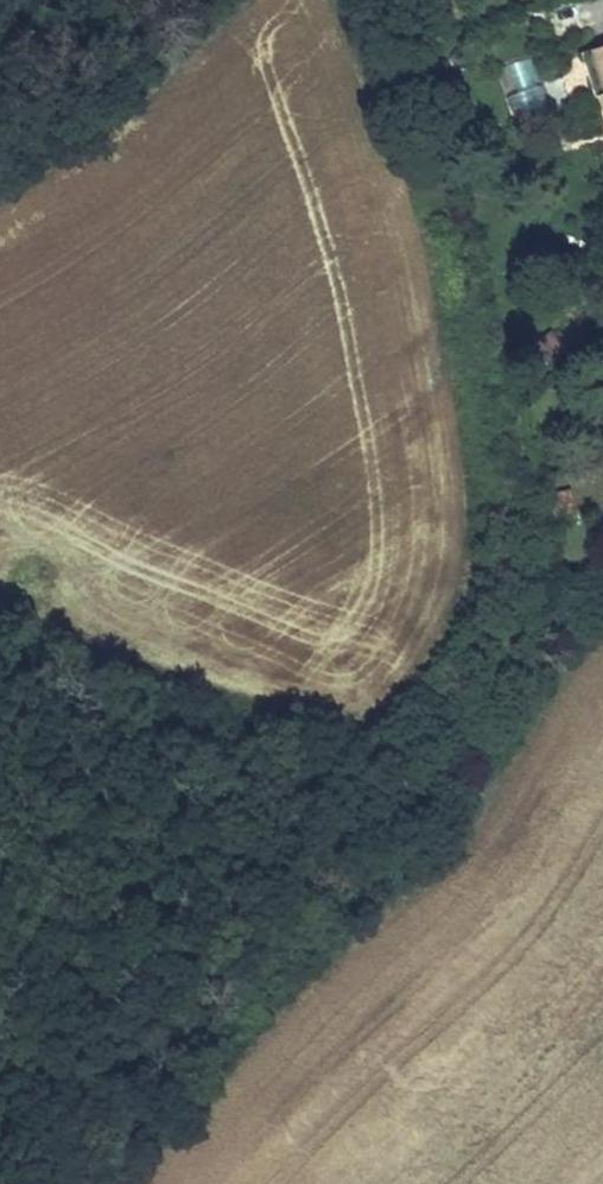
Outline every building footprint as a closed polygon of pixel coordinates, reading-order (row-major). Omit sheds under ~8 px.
[(594,80),(602,103),(602,102),(602,32),(587,37),(600,78),(594,80)] [(540,93),(527,52),(506,58),(520,100),(540,93)]
